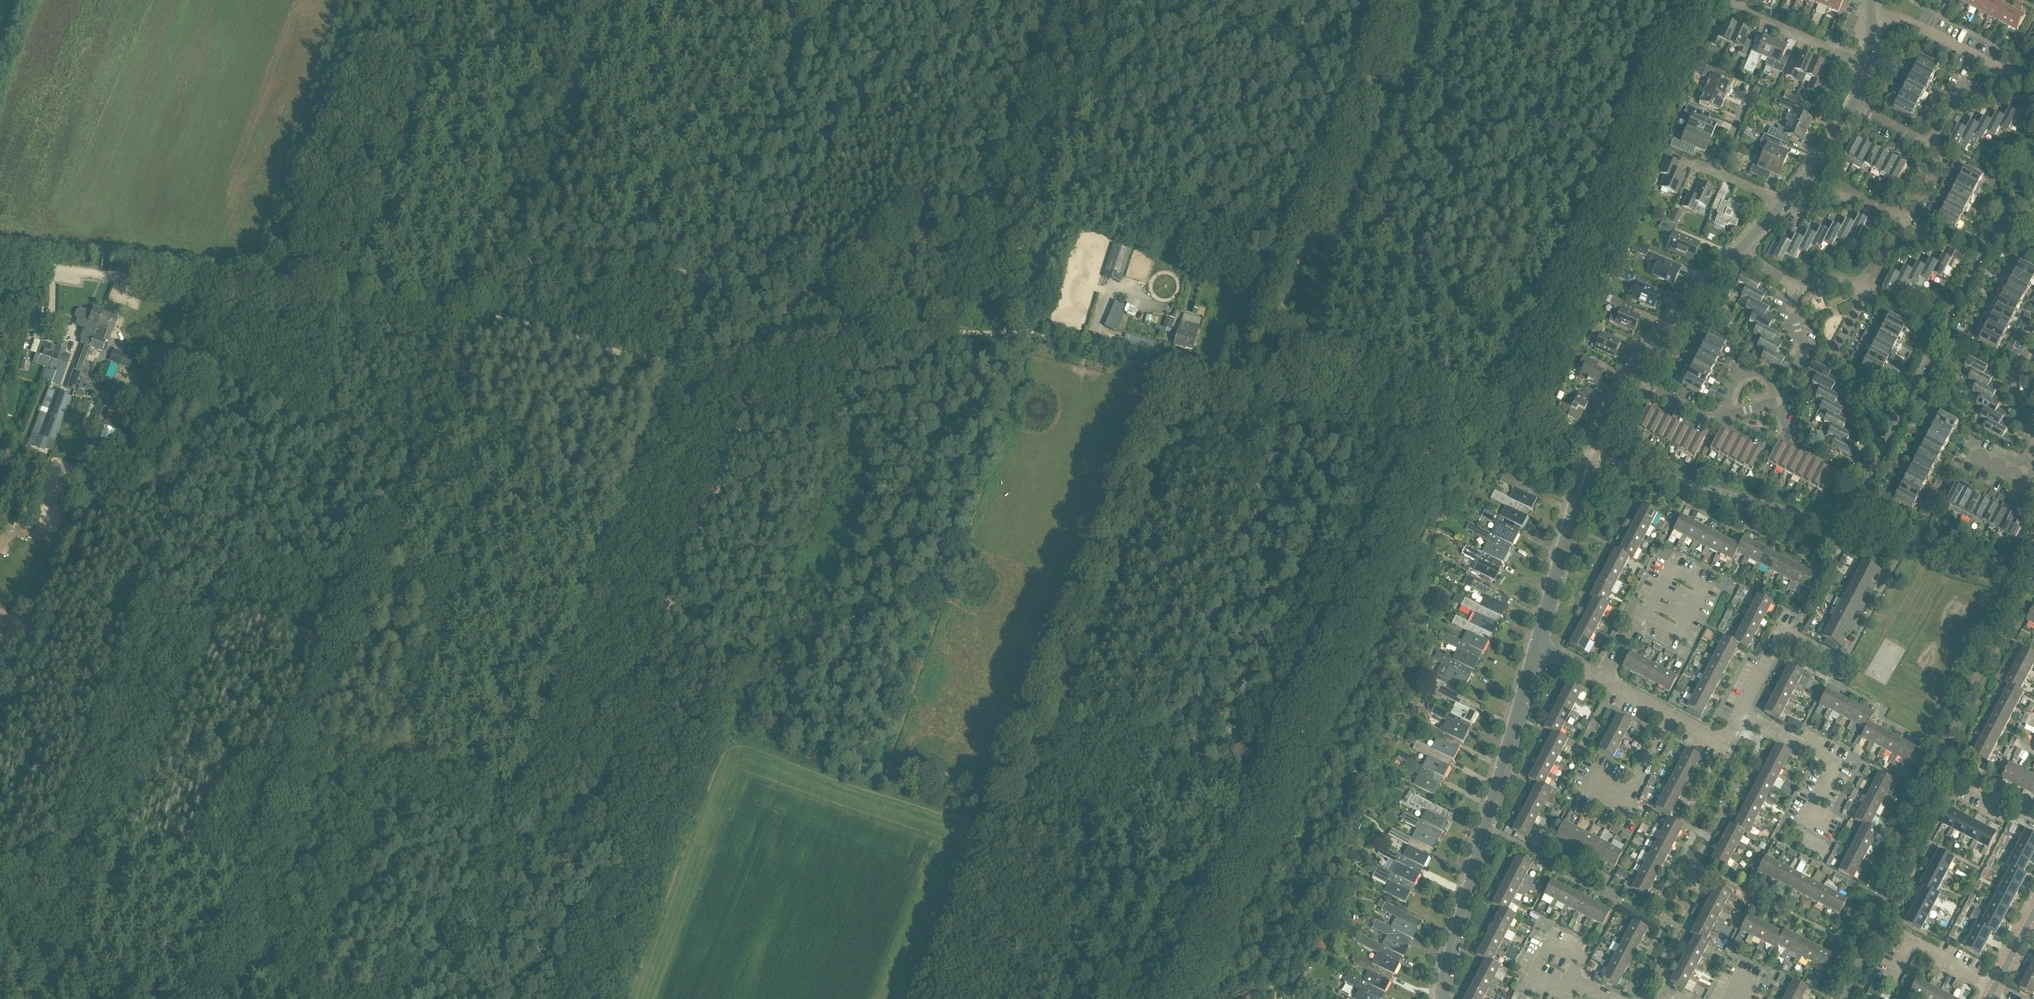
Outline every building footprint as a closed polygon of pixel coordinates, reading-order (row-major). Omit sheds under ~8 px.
[(1819,6),(1828,10),(1833,0),(1821,0),(1819,6)] [(1828,10),(1838,14),(1844,0),(1833,0),(1828,10)] [(1970,6),(1980,11),(1986,0),(1974,0),(1970,6)] [(1980,11),(1989,17),(1998,0),(1986,0),(1980,11)] [(1989,17),(1999,22),(2007,6),(2002,3),(2003,0),(1998,0),(1989,17)] [(2013,9),(2007,6),(1999,22),(2008,27),(2018,8),(2021,3),(2017,1),(2013,9)] [(2021,3),(2018,8),(2008,27),(2018,32),(2026,16),(2021,13),(2025,5),(2021,3)] [(1724,30),(1718,27),(1711,43),(1721,48),(1724,41),(1731,44),(1738,27),(1727,22),(1724,30)] [(1749,32),(1738,27),(1731,44),(1741,49),(1740,53),(1746,55),(1751,43),(1746,41),(1749,32)] [(1760,48),(1754,45),(1743,71),(1753,75),(1761,56),(1769,60),(1776,43),(1764,38),(1760,48)] [(1769,60),(1776,63),(1773,69),(1782,73),(1788,62),(1782,59),(1787,48),(1776,43),(1769,60)] [(1793,61),(1791,64),(1786,76),(1797,81),(1800,74),(1806,77),(1814,59),(1802,54),(1798,63),(1793,61)] [(1918,67),(1935,75),(1940,66),(1923,58),(1918,67)] [(1814,59),(1806,77),(1813,79),(1808,89),(1819,94),(1827,75),(1822,73),(1825,64),(1814,59)] [(1703,76),(1711,79),(1707,89),(1726,97),(1727,96),(1730,95),(1732,89),(1731,87),(1732,85),(1725,82),(1728,75),(1708,67),(1703,76)] [(1914,75),(1930,84),(1935,75),(1918,67),(1914,75)] [(1914,75),(1909,84),(1926,93),(1930,84),(1914,75)] [(1900,91),(1904,93),(1905,93),(1921,101),(1926,93),(1909,84),(1904,82),(1900,91)] [(1751,94),(1757,96),(1760,89),(1754,87),(1751,94)] [(1700,103),(1720,112),(1726,97),(1707,89),(1700,103)] [(1905,93),(1904,93),(1900,102),(1917,110),(1921,101),(1905,93)] [(1780,106),(1794,112),(1789,123),(1808,131),(1813,119),(1798,113),(1801,106),(1783,99),(1780,106)] [(2023,106),(2013,125),(2022,129),(2033,106),(2033,101),(2030,99),(2025,108),(2023,106)] [(1896,100),(1891,109),(1912,119),(1917,110),(1900,102),(1896,100)] [(2013,111),(2010,110),(2000,129),(2009,133),(2013,125),(2023,106),(2017,103),(2013,111)] [(1685,113),(1693,116),(1688,129),(1711,139),(1717,125),(1709,122),(1712,115),(1689,105),(1685,113)] [(2000,115),(1997,114),(1988,133),(1996,137),(2000,129),(2010,110),(2004,107),(2000,115)] [(1988,119),(1985,118),(1976,137),(1983,141),(1988,133),(1997,114),(1992,111),(1988,119)] [(1975,124),(1972,122),(1963,141),(1971,145),(1976,137),(1985,118),(1980,115),(1975,124)] [(1959,126),(1957,130),(1950,144),(1958,149),(1963,141),(1972,122),(1966,119),(1962,127),(1959,126)] [(1808,131),(1789,123),(1786,130),(1780,127),(1778,132),(1771,129),(1768,136),(1775,139),(1779,141),(1787,144),(1790,137),(1803,142),(1808,131)] [(1682,142),(1674,139),(1671,147),(1694,157),(1697,149),(1705,153),(1711,139),(1688,129),(1682,142)] [(1764,157),(1782,164),(1784,165),(1789,153),(1776,148),(1779,141),(1775,139),(1768,136),(1765,135),(1760,147),(1767,150),(1765,157),(1764,157)] [(1879,136),(1877,141),(1879,143),(1885,146),(1888,141),(1882,138),(1879,136)] [(1845,160),(1853,165),(1864,144),(1856,140),(1845,160)] [(1894,150),(1896,146),(1890,142),(1887,147),(1894,150)] [(1862,169),(1873,149),(1864,144),(1853,165),(1862,169)] [(1862,169),(1862,170),(1864,166),(1872,170),(1881,153),(1873,149),(1862,169)] [(1881,153),(1872,170),(1881,175),(1890,158),(1881,153)] [(1752,169),(1749,168),(1747,172),(1759,177),(1757,183),(1764,186),(1770,173),(1777,176),(1782,164),(1764,157),(1765,157),(1763,156),(1758,168),(1753,166),(1752,169)] [(1957,157),(1954,163),(1951,168),(1956,171),(1959,165),(1962,159),(1957,157)] [(1661,174),(1667,176),(1662,188),(1676,194),(1685,174),(1677,170),(1680,163),(1668,158),(1661,174)] [(1890,158),(1881,175),(1890,179),(1899,162),(1890,158)] [(2001,165),(1988,158),(1983,167),(1996,174),(2001,165)] [(1899,184),(1908,167),(1899,162),(1890,179),(1899,184)] [(1972,172),(1966,169),(1962,178),(1979,187),(1984,178),(1982,177),(1985,171),(1974,166),(1972,172)] [(1957,186),(1975,195),(1974,196),(1978,198),(1983,189),(1979,187),(1962,178),(1957,186)] [(1695,197),(1689,194),(1683,207),(1695,212),(1698,204),(1706,207),(1714,188),(1701,182),(1695,197)] [(1975,195),(1957,186),(1953,195),(1970,204),(1974,196),(1975,195)] [(1716,221),(1728,226),(1729,225),(1736,228),(1741,215),(1739,215),(1742,207),(1731,203),(1730,204),(1723,201),(1726,194),(1720,191),(1712,209),(1718,211),(1717,213),(1719,214),(1716,221)] [(1970,204),(1953,195),(1948,204),(1966,213),(1970,204)] [(1966,213),(1948,204),(1944,212),(1961,221),(1966,213)] [(1677,225),(1683,212),(1675,209),(1670,222),(1677,225)] [(1877,216),(1866,210),(1862,219),(1858,217),(1849,235),(1858,239),(1867,222),(1873,225),(1877,216)] [(1961,221),(1944,212),(1939,221),(1957,230),(1961,221)] [(1850,222),(1846,221),(1837,239),(1845,243),(1849,235),(1858,217),(1854,214),(1850,222)] [(1837,226),(1834,225),(1824,243),(1832,248),(1837,239),(1846,221),(1841,218),(1837,226)] [(1667,249),(1680,255),(1681,253),(1693,259),(1700,243),(1675,233),(1678,227),(1663,221),(1660,229),(1674,234),(1667,249)] [(1824,230),(1820,228),(1811,247),(1819,252),(1824,243),(1834,225),(1828,222),(1824,230)] [(1811,234),(1808,232),(1798,251),(1806,255),(1811,247),(1820,228),(1815,226),(1811,234)] [(1798,238),(1795,236),(1785,256),(1793,260),(1798,251),(1808,232),(1803,230),(1798,238)] [(1781,263),(1785,256),(1795,236),(1790,234),(1786,242),(1782,240),(1780,245),(1774,242),(1767,255),(1781,263)] [(1650,248),(1635,242),(1631,251),(1646,257),(1650,248)] [(1130,251),(1114,246),(1103,277),(1120,283),(1130,251)] [(1947,257),(1944,255),(1934,274),(1943,278),(1957,252),(1951,249),(1947,257)] [(1934,261),(1931,259),(1921,278),(1930,282),(1934,274),(1944,255),(1939,253),(1934,261)] [(1651,262),(1658,265),(1653,276),(1674,284),(1681,268),(1654,256),(1651,262)] [(1922,264),(1919,263),(1909,282),(1917,286),(1921,278),(1931,259),(1926,257),(1922,264)] [(2022,263),(2017,272),(2033,281),(2033,269),(2028,266),(2029,262),(2023,259),(2021,263),(2022,263)] [(1906,267),(1896,286),(1900,288),(1904,290),(1909,282),(1919,263),(1913,260),(1909,269),(1906,267)] [(1893,271),(1883,290),(1896,297),(1900,288),(1896,286),(1906,267),(1900,264),(1896,273),(1893,271)] [(1635,275),(1621,268),(1618,275),(1632,282),(1635,275)] [(2030,289),(2033,281),(2017,272),(2013,281),(2030,289)] [(1737,283),(1746,288),(1764,297),(1767,292),(1758,287),(1760,284),(1742,275),(1737,283)] [(2013,281),(2008,289),(2025,298),(2030,289),(2013,281)] [(1660,293),(1638,283),(1631,299),(1653,308),(1653,307),(1656,307),(1657,304),(1656,302),(1660,293)] [(2008,289),(2003,287),(1999,295),(2021,307),(2025,298),(2008,289)] [(1746,288),(1741,296),(1750,300),(1768,310),(1771,305),(1762,300),(1764,297),(1746,288)] [(1917,297),(1922,300),(1926,293),(1921,290),(1917,297)] [(1999,295),(1994,304),(2016,315),(2021,307),(1999,295)] [(1614,310),(1620,313),(1615,323),(1634,331),(1640,317),(1622,309),(1624,303),(1613,297),(1610,304),(1616,306),(1614,310)] [(1128,305),(1116,300),(1104,328),(1115,332),(1118,325),(1119,326),(1128,305)] [(1745,309),(1753,313),(1772,323),(1775,317),(1767,313),(1768,310),(1750,300),(1745,309)] [(1994,304),(1990,313),(2011,324),(2016,315),(1994,304)] [(86,329),(80,345),(82,345),(88,348),(93,337),(94,337),(98,327),(104,313),(94,309),(93,312),(87,310),(86,311),(81,310),(79,310),(77,312),(75,315),(76,317),(77,319),(75,325),(86,329)] [(1724,325),(1730,314),(1722,310),(1716,321),(1724,325)] [(88,348),(90,348),(102,353),(106,341),(107,342),(111,332),(116,318),(104,313),(98,327),(94,337),(93,337),(88,348)] [(1753,313),(1749,321),(1757,326),(1776,336),(1779,330),(1770,326),(1772,323),(1753,313)] [(1990,313),(1985,321),(2007,333),(2011,324),(1990,313)] [(2030,316),(2026,313),(2022,319),(2027,321),(2030,316)] [(1171,331),(1174,319),(1161,315),(1158,327),(1171,331)] [(1884,324),(1902,334),(1907,325),(1889,315),(1884,324)] [(1182,321),(1176,345),(1192,350),(1199,326),(1182,321)] [(1591,336),(1599,340),(1595,349),(1614,357),(1617,350),(1619,351),(1622,344),(1620,343),(1621,341),(1603,333),(1605,327),(1589,321),(1587,327),(1594,330),(1591,336)] [(1985,321),(1981,330),(2002,341),(2007,333),(1985,321)] [(2026,324),(2021,322),(2018,327),(2023,330),(2026,324)] [(1880,333),(1897,342),(1902,334),(1884,324),(1880,333)] [(1753,334),(1761,339),(1780,348),(1783,343),(1774,338),(1776,336),(1757,326),(1753,334)] [(1980,331),(1985,333),(1981,341),(1998,350),(2002,341),(1981,330),(1980,331)] [(2021,333),(2016,330),(2013,336),(2018,339),(2021,333)] [(1720,338),(1720,339),(1706,332),(1701,342),(1704,344),(1705,343),(1722,351),(1727,343),(1725,342),(1725,341),(1720,338)] [(1897,342),(1880,333),(1875,342),(1896,353),(1901,344),(1897,342)] [(1159,344),(1126,335),(1122,346),(1155,355),(1159,344)] [(1761,339),(1757,347),(1765,351),(1784,361),(1787,355),(1778,351),(1780,348),(1761,339)] [(2017,341),(2012,339),(2009,345),(2014,347),(2017,341)] [(36,354),(32,363),(47,369),(51,360),(67,366),(71,355),(65,353),(68,344),(57,341),(55,347),(40,341),(35,354),(36,354)] [(1896,353),(1875,342),(1871,350),(1888,360),(1892,352),(1896,354),(1896,353)] [(1700,351),(1718,360),(1722,351),(1705,343),(1704,344),(1700,351)] [(73,370),(67,387),(75,390),(90,348),(88,348),(82,345),(73,370)] [(2007,348),(2004,353),(2004,354),(2009,356),(2012,350),(2007,348)] [(130,369),(134,357),(113,349),(109,362),(130,369)] [(1737,352),(1732,349),(1729,355),(1734,357),(1736,353),(1737,352)] [(1866,359),(1884,368),(1888,360),(1871,350),(1866,359)] [(1696,360),(1713,369),(1718,360),(1700,351),(1696,360)] [(1765,351),(1761,359),(1788,373),(1791,368),(1783,364),(1784,361),(1765,351)] [(1584,368),(1580,378),(1577,377),(1574,383),(1581,386),(1584,380),(1597,386),(1603,372),(1595,368),(1598,363),(1583,357),(1579,366),(1584,368)] [(1971,358),(1966,367),(1974,371),(1993,380),(1996,375),(1987,371),(1989,367),(1971,358)] [(1884,368),(1866,359),(1862,368),(1879,377),(1884,368)] [(1691,368),(1708,377),(1713,369),(1696,360),(1691,368)] [(1808,372),(1816,376),(1835,385),(1838,379),(1829,375),(1831,372),(1813,363),(1808,372)] [(105,378),(104,378),(99,391),(109,394),(114,381),(119,367),(111,364),(105,378)] [(1687,377),(1704,386),(1708,377),(1691,368),(1687,377)] [(1974,371),(1970,379),(1978,383),(1997,393),(1999,387),(1991,383),(1993,380),(1974,371)] [(1816,376),(1812,384),(1820,388),(1839,398),(1842,392),(1833,388),(1835,385),(1816,376)] [(1682,386),(1699,395),(1704,386),(1687,377),(1682,386)] [(1978,383),(1974,392),(1982,396),(2001,405),(2003,400),(1995,396),(1997,393),(1978,383)] [(1816,397),(1824,401),(1842,411),(1845,405),(1837,400),(1839,398),(1820,388),(1816,397)] [(45,438),(43,444),(49,446),(46,454),(51,456),(72,397),(49,389),(33,434),(36,434),(33,443),(40,445),(43,438),(45,438)] [(1571,410),(1560,405),(1555,418),(1566,423),(1568,418),(1578,423),(1583,411),(1585,411),(1590,399),(1578,394),(1571,410)] [(1982,396),(1978,405),(1986,409),(2005,419),(2008,413),(1999,408),(2001,405),(1982,396)] [(1824,401),(1820,409),(1828,414),(1846,423),(1849,418),(1841,413),(1842,411),(1824,401)] [(106,421),(123,427),(129,412),(111,405),(106,421)] [(1644,432),(1655,412),(1647,407),(1636,428),(1644,432)] [(1986,409),(1981,417),(1989,422),(2008,431),(2011,426),(2003,421),(2005,419),(1986,409)] [(1653,437),(1663,416),(1655,412),(1644,432),(1653,437)] [(1934,421),(1938,423),(1955,432),(1959,423),(1939,412),(1934,421)] [(1828,414),(1824,422),(1832,426),(1850,436),(1853,430),(1845,426),(1846,423),(1828,414)] [(1661,441),(1672,421),(1663,416),(1653,437),(1661,441)] [(1669,445),(1680,425),(1672,421),(1661,441),(1669,445)] [(2008,431),(1989,422),(1985,430),(2012,444),(2015,438),(2007,434),(2008,431)] [(1955,432),(1938,423),(1933,431),(1950,440),(1955,432)] [(1677,450),(1688,429),(1680,425),(1669,445),(1677,450)] [(1832,426),(1827,435),(1836,439),(1854,448),(1857,443),(1849,438),(1850,436),(1832,426)] [(1686,454),(1696,434),(1688,429),(1677,450),(1686,454)] [(1721,429),(1713,443),(1710,449),(1718,454),(1729,433),(1721,429)] [(1950,440),(1933,431),(1928,440),(1946,449),(1950,440)] [(1727,458),(1737,438),(1729,433),(1718,454),(1727,458)] [(1694,459),(1705,438),(1696,434),(1686,454),(1694,459)] [(1735,463),(1746,442),(1737,438),(1727,458),(1735,463)] [(1854,448),(1836,439),(1832,448),(1858,461),(1861,455),(1853,451),(1854,448)] [(1946,449),(1928,440),(1924,449),(1941,458),(1946,449)] [(1746,442),(1735,463),(1743,467),(1754,447),(1746,442)] [(1779,443),(1772,456),(1768,463),(1776,467),(1787,447),(1779,443)] [(1752,472),(1762,451),(1754,447),(1743,467),(1752,472)] [(1787,447),(1776,467),(1784,472),(1795,451),(1787,447)] [(1941,458),(1924,449),(1919,457),(1936,466),(1941,458)] [(1795,451),(1784,472),(1793,476),(1803,456),(1795,451)] [(51,456),(46,454),(39,473),(44,474),(51,456)] [(1803,456),(1793,476),(1801,480),(1812,460),(1803,456)] [(1936,466),(1919,457),(1915,466),(1932,475),(1936,466)] [(1812,460),(1801,480),(1809,485),(1820,465),(1812,460)] [(1820,465),(1809,485),(1817,489),(1828,469),(1820,465)] [(1932,475),(1915,466),(1910,475),(1927,484),(1932,475)] [(1836,473),(1828,469),(1817,489),(1826,494),(1833,479),(1839,483),(1844,474),(1838,471),(1836,473)] [(1511,499),(1522,505),(1529,509),(1535,498),(1527,495),(1532,487),(1504,473),(1500,481),(1516,489),(1511,499)] [(1927,484),(1910,475),(1906,483),(1923,492),(1927,484)] [(1906,483),(1901,492),(1908,496),(1918,501),(1923,492),(1906,483)] [(1957,487),(1948,504),(1946,508),(1955,512),(1963,496),(1965,491),(1957,487)] [(1507,507),(1502,517),(1513,523),(1520,527),(1525,516),(1518,513),(1522,505),(1511,499),(1494,490),(1490,488),(1487,494),(1491,496),(1490,498),(1507,507)] [(1965,491),(1963,496),(1955,512),(1963,516),(1974,496),(1974,495),(1965,491)] [(1901,492),(1899,496),(1896,501),(1913,510),(1918,501),(1908,496),(1901,492)] [(1974,495),(1974,496),(1963,516),(1972,521),(1982,500),(1974,495)] [(1982,500),(1972,521),(1980,525),(1982,522),(1991,504),(1982,500)] [(1991,504),(1982,522),(1991,526),(2000,509),(1991,504)] [(1643,505),(1642,506),(1636,517),(1651,525),(1657,512),(1643,505)] [(1513,523),(1502,517),(1485,508),(1481,516),(1498,525),(1493,535),(1503,541),(1510,545),(1516,534),(1509,530),(1513,523)] [(2000,509),(1991,526),(2000,531),(2009,513),(2000,509)] [(2009,513),(2000,531),(2009,535),(2018,518),(2009,513)] [(1674,530),(1683,534),(1679,542),(1683,544),(1687,536),(1686,536),(1693,522),(1682,516),(1674,530)] [(1651,525),(1636,517),(1630,528),(1645,536),(1651,525)] [(2018,518),(2009,535),(2017,540),(2026,522),(2018,518)] [(1686,536),(1687,536),(1694,540),(1690,548),(1694,550),(1698,542),(1697,542),(1704,528),(1693,522),(1686,536)] [(1666,523),(1662,531),(1666,533),(1670,525),(1666,523)] [(1503,541),(1493,535),(1476,526),(1472,524),(1469,530),(1473,532),(1472,534),(1489,543),(1484,553),(1494,558),(1494,559),(1502,562),(1507,552),(1500,548),(1503,541)] [(1624,539),(1639,547),(1645,536),(1630,528),(1624,539)] [(1697,542),(1698,542),(1706,546),(1702,554),(1706,556),(1710,549),(1708,548),(1716,534),(1704,528),(1697,542)] [(1426,549),(1432,538),(1424,533),(1418,545),(1426,549)] [(1708,548),(1710,549),(1718,553),(1714,560),(1717,562),(1721,555),(1720,554),(1727,540),(1716,534),(1708,548)] [(1659,535),(1655,542),(1660,544),(1664,537),(1659,535)] [(1736,552),(1745,556),(1742,564),(1745,566),(1749,559),(1747,557),(1755,543),(1743,537),(1738,546),(1736,551),(1736,552)] [(1494,559),(1494,558),(1484,553),(1467,543),(1467,544),(1457,539),(1454,545),(1461,549),(1462,547),(1465,548),(1462,552),(1475,559),(1470,569),(1492,580),(1497,570),(1491,566),(1494,559)] [(1618,551),(1615,549),(1614,549),(1633,559),(1639,547),(1624,539),(1618,551)] [(1720,554),(1721,555),(1729,559),(1725,566),(1729,568),(1733,559),(1736,552),(1736,551),(1738,546),(1727,540),(1720,554)] [(1747,557),(1749,559),(1756,562),(1753,570),(1757,572),(1761,565),(1759,564),(1767,549),(1755,543),(1747,557)] [(1633,559),(1614,549),(1608,560),(1623,568),(1629,557),(1632,559),(1633,559)] [(1759,564),(1761,565),(1768,568),(1764,576),(1768,578),(1772,571),(1771,570),(1778,556),(1767,549),(1759,564)] [(1771,570),(1772,571),(1779,574),(1776,582),(1780,584),(1783,577),(1782,576),(1790,562),(1778,556),(1771,570)] [(1841,569),(1847,558),(1843,556),(1837,567),(1841,569)] [(1623,568),(1608,560),(1602,572),(1617,580),(1623,568)] [(1883,572),(1863,561),(1858,570),(1873,579),(1876,574),(1881,576),(1883,572)] [(1787,588),(1784,593),(1788,595),(1790,591),(1791,591),(1795,583),(1794,582),(1802,568),(1790,562),(1782,576),(1783,577),(1791,581),(1787,588)] [(1795,583),(1802,587),(1799,594),(1803,596),(1807,588),(1813,574),(1802,568),(1794,582),(1795,583)] [(1641,569),(1637,577),(1641,579),(1645,572),(1641,569)] [(1873,579),(1858,570),(1853,580),(1873,591),(1875,587),(1870,584),(1873,579)] [(1617,580),(1602,572),(1596,584),(1610,592),(1617,580)] [(1831,588),(1837,577),(1833,575),(1827,586),(1831,588)] [(1482,607),(1492,612),(1492,613),(1499,616),(1504,606),(1497,602),(1501,594),(1475,580),(1467,576),(1464,582),(1471,585),(1470,588),(1487,597),(1482,607)] [(1873,591),(1853,580),(1848,589),(1863,598),(1866,592),(1871,595),(1873,591)] [(1639,583),(1635,581),(1631,589),(1635,591),(1639,583)] [(1610,592),(1596,584),(1590,595),(1608,605),(1608,604),(1605,603),(1610,592)] [(1740,587),(1736,594),(1741,596),(1745,589),(1740,587)] [(1863,598),(1848,589),(1843,599),(1863,609),(1865,605),(1861,603),(1863,598)] [(1633,595),(1629,592),(1625,600),(1629,602),(1633,595)] [(1818,604),(1821,606),(1827,596),(1823,594),(1818,604)] [(1488,620),(1492,613),(1492,612),(1482,607),(1465,598),(1464,599),(1456,595),(1454,600),(1462,604),(1461,606),(1477,615),(1473,624),(1483,630),(1490,634),(1496,623),(1488,620)] [(1590,596),(1593,598),(1587,609),(1601,617),(1608,605),(1590,595),(1590,596)] [(1758,595),(1758,596),(1752,607),(1770,617),(1771,616),(1766,613),(1772,602),(1758,595)] [(1738,601),(1734,599),(1730,606),(1734,608),(1738,601)] [(1863,609),(1843,599),(1838,608),(1853,616),(1856,611),(1861,613),(1863,609)] [(1627,606),(1623,604),(1619,612),(1623,614),(1627,606)] [(1770,617),(1752,607),(1746,618),(1760,626),(1765,616),(1770,618),(1770,617)] [(1853,616),(1838,608),(1833,618),(1853,628),(1855,624),(1851,621),(1853,616)] [(1601,617),(1587,609),(1581,621),(1595,628),(1601,617)] [(1732,612),(1728,610),(1724,617),(1728,620),(1732,612)] [(1808,623),(1812,625),(1817,615),(1813,613),(1808,623)] [(1456,615),(1455,617),(1450,614),(1447,619),(1452,622),(1452,624),(1468,633),(1463,642),(1474,648),(1481,652),(1486,641),(1479,637),(1483,630),(1473,624),(1456,615)] [(1624,619),(1620,617),(1616,625),(1620,627),(1624,619)] [(1760,626),(1746,618),(1740,630),(1758,640),(1759,639),(1754,636),(1760,626)] [(1853,628),(1833,618),(1828,627),(1843,635),(1846,630),(1851,632),(1853,628)] [(1595,628),(1581,621),(1575,632),(1589,640),(1595,628)] [(1718,629),(1722,631),(1726,624),(1722,622),(1718,629)] [(1826,638),(1823,644),(1835,651),(1838,645),(1843,647),(1845,643),(1841,640),(1843,635),(1828,627),(1823,637),(1826,638)] [(1618,631),(1614,629),(1610,636),(1614,638),(1618,631)] [(1734,641),(1739,644),(1738,645),(1747,649),(1753,639),(1758,641),(1758,640),(1740,630),(1734,641)] [(1447,633),(1446,635),(1441,632),(1438,638),(1443,641),(1442,642),(1459,651),(1454,660),(1465,666),(1471,670),(1477,659),(1470,655),(1474,648),(1463,642),(1447,633)] [(1569,644),(1583,651),(1589,640),(1575,632),(1569,644)] [(1710,647),(1718,651),(1719,649),(1732,656),(1738,645),(1739,644),(1734,641),(1725,636),(1720,646),(1713,642),(1710,647)] [(1643,638),(1641,642),(1649,646),(1651,642),(1643,638)] [(1612,642),(1608,640),(1604,648),(1608,650),(1612,642)] [(1655,644),(1653,648),(1660,652),(1662,648),(1655,644)] [(1465,666),(1454,660),(1437,651),(1437,652),(1431,649),(1428,656),(1434,659),(1433,660),(1442,664),(1436,674),(1462,688),(1468,677),(1461,674),(1465,666)] [(1704,658),(1712,662),(1712,661),(1726,668),(1732,656),(1719,649),(1718,651),(1714,658),(1706,654),(1704,658)] [(2033,668),(2033,666),(2033,654),(2025,649),(2019,660),(2033,668)] [(1666,650),(1664,654),(1672,658),(1674,654),(1666,650)] [(1606,654),(1602,652),(1598,660),(1602,662),(1606,654)] [(1634,673),(1642,659),(1630,652),(1623,667),(1634,673)] [(1676,661),(1684,665),(1686,661),(1678,657),(1676,661)] [(1646,680),(1654,665),(1642,659),(1634,673),(1646,680)] [(2013,671),(2008,668),(2007,670),(2026,680),(2033,668),(2019,660),(2013,671)] [(1700,665),(1700,666),(1699,666),(1699,665),(1694,662),(1692,667),(1706,674),(1706,672),(1720,679),(1726,668),(1712,661),(1712,662),(1708,669),(1700,665)] [(1658,686),(1666,671),(1654,665),(1646,680),(1658,686)] [(1802,673),(1789,666),(1783,678),(1797,685),(1797,684),(1801,677),(1809,681),(1811,676),(1803,672),(1802,673)] [(2007,671),(2011,673),(2006,683),(2024,693),(2024,692),(2021,690),(2026,680),(2007,670),(2007,671)] [(1666,671),(1658,686),(1670,692),(1677,677),(1666,671)] [(1692,681),(1700,685),(1700,684),(1714,691),(1720,679),(1706,672),(1706,674),(1702,681),(1694,677),(1692,681)] [(1995,679),(2001,682),(2004,677),(1997,674),(1995,679)] [(1797,685),(1783,678),(1776,689),(1790,697),(1791,695),(1795,688),(1803,692),(1805,688),(1797,684),(1797,685)] [(1446,688),(1446,686),(1434,679),(1432,684),(1433,686),(1438,689),(1436,689),(1434,691),(1434,692),(1435,695),(1436,696),(1439,697),(1441,695),(1457,704),(1452,714),(1463,720),(1470,723),(1475,713),(1469,709),(1473,702),(1446,688)] [(1583,689),(1568,681),(1562,693),(1577,701),(1578,699),(1581,692),(1589,696),(1591,691),(1583,688),(1583,689)] [(1685,692),(1694,696),(1694,695),(1708,703),(1714,691),(1700,684),(1700,685),(1695,692),(1688,688),(1687,688),(1678,683),(1676,687),(1685,692)] [(2004,696),(1999,694),(1998,695),(2017,705),(2024,693),(2006,683),(2006,684),(2009,686),(2004,696)] [(1790,697),(1776,689),(1770,701),(1784,708),(1785,707),(1789,699),(1797,703),(1799,699),(1791,695),(1790,697)] [(1819,705),(1828,710),(1824,717),(1828,719),(1832,712),(1830,711),(1838,696),(1826,690),(1819,705)] [(1577,701),(1562,693),(1556,705),(1570,712),(1571,711),(1575,704),(1583,707),(1585,703),(1578,699),(1577,701)] [(1679,703),(1687,707),(1688,707),(1702,714),(1708,703),(1694,695),(1694,696),(1690,704),(1682,700),(1679,703)] [(1998,696),(2003,698),(1997,709),(2011,716),(2017,705),(1998,695),(1998,696)] [(1830,711),(1832,712),(1840,716),(1836,723),(1840,725),(1844,718),(1842,717),(1850,703),(1838,696),(1830,711)] [(1784,708),(1770,701),(1764,713),(1778,720),(1783,711),(1790,715),(1792,711),(1785,707),(1784,708)] [(1844,718),(1851,722),(1847,729),(1851,731),(1855,724),(1854,723),(1862,709),(1850,703),(1842,717),(1844,718)] [(1454,737),(1460,741),(1470,723),(1463,720),(1436,705),(1432,713),(1448,722),(1443,731),(1454,737)] [(1570,712),(1556,705),(1550,716),(1564,724),(1565,722),(1569,715),(1577,719),(1579,715),(1571,711),(1570,712)] [(1854,723),(1855,724),(1865,729),(1868,723),(1869,724),(1874,715),(1862,709),(1854,723)] [(1992,719),(1987,717),(1986,718),(2005,728),(2011,716),(1997,709),(1992,719)] [(2030,716),(2026,714),(2022,722),(2026,724),(2030,716)] [(1631,722),(1617,715),(1611,727),(1626,735),(1626,733),(1630,726),(1637,729),(1640,725),(1632,721),(1631,722)] [(1546,729),(1552,733),(1558,736),(1559,735),(1563,727),(1571,731),(1573,726),(1565,722),(1564,724),(1550,716),(1544,728),(1546,729)] [(1986,719),(1991,722),(1985,732),(1999,739),(2005,728),(1986,718),(1986,719)] [(1389,727),(1378,721),(1374,728),(1385,734),(1389,727)] [(1427,722),(1426,724),(1420,721),(1417,726),(1423,729),(1422,731),(1437,739),(1431,748),(1444,755),(1451,759),(1457,749),(1450,745),(1454,737),(1443,731),(1427,722)] [(1800,731),(1803,725),(1797,721),(1794,728),(1800,731)] [(1862,739),(1870,743),(1866,750),(1870,753),(1874,745),(1873,745),(1881,730),(1869,724),(1868,723),(1865,729),(1860,738),(1858,737),(1854,744),(1858,746),(1862,739)] [(2024,728),(2020,726),(2016,733),(2020,735),(2024,728)] [(1626,735),(1611,727),(1605,739),(1619,746),(1620,745),(1624,737),(1631,741),(1633,737),(1626,733),(1626,735)] [(1874,745),(1881,749),(1877,756),(1881,759),(1885,751),(1884,751),(1892,736),(1881,730),(1873,745),(1874,745)] [(1980,742),(1975,740),(1974,741),(1993,751),(1999,739),(1985,732),(1980,742)] [(1558,736),(1552,733),(1546,744),(1561,752),(1562,750),(1566,743),(1573,746),(1575,742),(1567,738),(1566,738),(1559,735),(1558,736)] [(1885,751),(1892,755),(1889,762),(1893,765),(1897,758),(1896,757),(1904,743),(1892,736),(1884,751),(1885,751)] [(1440,763),(1444,755),(1431,748),(1431,749),(1408,737),(1406,740),(1415,745),(1413,749),(1429,758),(1424,767),(1435,773),(1442,777),(1447,767),(1440,763)] [(2018,739),(2014,737),(2010,745),(2014,747),(2018,739)] [(1619,746),(1605,739),(1598,750),(1613,758),(1618,749),(1625,753),(1627,749),(1620,745),(1619,746)] [(1674,744),(1670,741),(1666,749),(1670,751),(1674,744)] [(1974,742),(1979,745),(1973,756),(1987,762),(1993,751),(1974,741),(1974,742)] [(1896,757),(1897,758),(1904,762),(1900,769),(1905,771),(1908,764),(1907,763),(1915,749),(1904,743),(1896,757)] [(1561,752),(1546,744),(1540,756),(1555,764),(1556,762),(1560,755),(1567,758),(1570,754),(1562,750),(1561,752)] [(1790,752),(1776,745),(1770,757),(1784,764),(1784,763),(1788,756),(1796,760),(1798,756),(1790,752)] [(2012,751),(2008,749),(2004,756),(2008,758),(2012,751)] [(2023,751),(2018,749),(2014,756),(2019,759),(2023,751)] [(1686,750),(1680,761),(1695,769),(1701,758),(1686,750)] [(1660,761),(1664,763),(1668,756),(1663,753),(1660,761)] [(1555,764),(1540,756),(1534,768),(1549,775),(1550,773),(1554,766),(1562,770),(1564,766),(1556,762),(1555,764)] [(1784,764),(1770,757),(1764,768),(1778,776),(1778,775),(1782,768),(1790,772),(1792,767),(1784,763),(1784,764)] [(1435,773),(1424,767),(1408,758),(1403,766),(1420,775),(1415,785),(1432,795),(1438,784),(1431,780),(1435,773)] [(1674,773),(1689,781),(1695,769),(1680,761),(1674,773)] [(2006,763),(2002,761),(1997,768),(2002,770),(2006,763)] [(2014,785),(2021,770),(2010,764),(2003,779),(2014,785)] [(1654,772),(1658,775),(1662,767),(1657,765),(1654,772)] [(1870,769),(1866,767),(1862,774),(1866,777),(1870,769)] [(1528,779),(1530,780),(1537,784),(1542,787),(1543,785),(1548,777),(1555,781),(1558,777),(1550,773),(1549,775),(1534,768),(1528,779)] [(1778,776),(1764,768),(1758,780),(1772,787),(1776,780),(1784,783),(1786,779),(1778,775),(1778,776)] [(2014,785),(2024,790),(2022,795),(2023,796),(2033,777),(2021,770),(2014,785)] [(1668,785),(1682,792),(1689,781),(1674,773),(1668,785)] [(1893,782),(1878,774),(1872,786),(1891,796),(1892,794),(1888,792),(1893,782)] [(1656,779),(1651,776),(1647,784),(1652,786),(1656,779)] [(2024,797),(2027,792),(2033,795),(2033,777),(2023,796),(2024,797)] [(1864,781),(1860,779),(1856,786),(1860,788),(1864,781)] [(1772,787),(1758,780),(1752,791),(1766,799),(1766,798),(1770,791),(1778,795),(1780,791),(1772,787)] [(1542,787),(1537,784),(1531,795),(1546,803),(1547,802),(1550,794),(1558,798),(1560,794),(1551,789),(1551,790),(1543,785),(1542,787)] [(1662,796),(1676,804),(1682,792),(1668,785),(1662,796)] [(1891,796),(1872,786),(1866,797),(1881,805),(1886,795),(1891,797),(1891,796)] [(1650,790),(1645,788),(1641,795),(1646,798),(1650,790)] [(1850,798),(1854,800),(1858,792),(1854,790),(1850,798)] [(1766,799),(1752,791),(1746,803),(1760,810),(1764,803),(1771,807),(1774,802),(1766,798),(1766,799)] [(1427,812),(1422,821),(1433,827),(1440,831),(1446,821),(1438,817),(1442,809),(1415,794),(1415,795),(1409,792),(1406,798),(1409,800),(1408,801),(1411,803),(1427,812)] [(1546,803),(1531,795),(1525,807),(1540,815),(1541,813),(1544,806),(1552,810),(1554,805),(1547,802),(1546,803)] [(1676,804),(1662,796),(1656,808),(1670,815),(1676,804)] [(1881,805),(1866,797),(1860,809),(1879,819),(1880,818),(1875,815),(1881,805)] [(1852,804),(1848,802),(1844,809),(1848,811),(1852,804)] [(1760,810),(1746,803),(1740,814),(1754,822),(1754,821),(1758,814),(1765,818),(1768,814),(1760,810)] [(1540,815),(1525,807),(1519,818),(1534,826),(1534,825),(1538,817),(1546,821),(1548,817),(1541,813),(1540,815)] [(1577,808),(1574,813),(1582,817),(1584,812),(1577,808)] [(1854,821),(1863,826),(1863,825),(1869,828),(1874,818),(1878,820),(1879,819),(1860,809),(1854,821)] [(1942,823),(1952,828),(1947,836),(1951,838),(1955,830),(1954,830),(1962,815),(1950,809),(1942,823)] [(1433,827),(1422,821),(1406,812),(1402,821),(1418,829),(1413,839),(1412,839),(1416,841),(1424,845),(1431,849),(1436,838),(1429,834),(1433,827)] [(1588,814),(1586,819),(1593,823),(1596,818),(1588,814)] [(1740,814),(1734,826),(1748,833),(1749,833),(1752,826),(1760,830),(1762,825),(1754,821),(1754,822),(1740,814)] [(1963,834),(1959,842),(1963,844),(1967,837),(1966,836),(1974,822),(1962,815),(1954,830),(1955,830),(1963,834)] [(1534,826),(1519,818),(1513,830),(1528,838),(1532,829),(1539,833),(1542,828),(1534,825),(1534,826)] [(1654,829),(1661,833),(1662,831),(1677,839),(1683,827),(1668,820),(1663,829),(1656,825),(1654,829)] [(1599,821),(1597,825),(1605,829),(1607,825),(1599,821)] [(1568,843),(1576,828),(1564,822),(1557,837),(1568,843)] [(1844,830),(1849,832),(1853,824),(1848,822),(1844,830)] [(1967,837),(1974,840),(1970,848),(1975,850),(1979,843),(1978,842),(1985,828),(1974,822),(1966,836),(1967,837)] [(2014,825),(2010,823),(2005,830),(2010,833),(2014,825)] [(1748,833),(1734,826),(1731,824),(1724,836),(1739,844),(1739,842),(1744,833),(1748,835),(1746,837),(1754,841),(1756,837),(1749,833),(1748,833)] [(1863,825),(1863,826),(1857,837),(1876,847),(1877,846),(1872,843),(1877,832),(1869,828),(1863,825)] [(1611,827),(1609,831),(1616,835),(1619,831),(1611,827)] [(1424,845),(1416,841),(1412,839),(1413,839),(1396,830),(1396,831),(1392,828),(1388,836),(1408,847),(1403,857),(1414,863),(1421,867),(1427,856),(1420,852),(1424,845)] [(1576,828),(1568,843),(1580,849),(1587,834),(1576,828)] [(1986,847),(1982,854),(1986,856),(1991,848),(1990,848),(1997,834),(1985,828),(1978,842),(1979,843),(1986,847)] [(1648,841),(1655,845),(1656,843),(1670,850),(1677,839),(1662,831),(1661,833),(1657,840),(1650,836),(1648,841)] [(2027,832),(2021,843),(2033,850),(2033,836),(2027,832)] [(1631,837),(1623,833),(1621,837),(1628,841),(1631,837)] [(1847,836),(1842,833),(1838,841),(1842,843),(1847,836)] [(1587,834),(1580,849),(1591,855),(1599,841),(1587,834)] [(2003,835),(1999,842),(1998,845),(2002,848),(2007,837),(2003,835)] [(1739,844),(1724,836),(1718,848),(1732,856),(1733,854),(1737,847),(1744,851),(1746,846),(1739,842),(1739,844)] [(1876,847),(1857,837),(1851,849),(1865,856),(1870,846),(1875,848),(1876,847)] [(1599,841),(1591,855),(1603,861),(1611,847),(1599,841)] [(1642,852),(1649,856),(1650,854),(1664,862),(1670,850),(1656,843),(1655,845),(1651,852),(1644,848),(1642,852)] [(2029,862),(2033,853),(2033,850),(2021,843),(2015,855),(2029,862)] [(1778,844),(1776,848),(1783,852),(1786,847),(1778,844)] [(1840,847),(1836,845),(1832,853),(1836,855),(1840,847)] [(1998,845),(1997,846),(1993,854),(1997,856),(2002,848),(1998,845)] [(1611,847),(1603,861),(1615,867),(1622,853),(1611,847)] [(1414,863),(1403,857),(1387,848),(1382,856),(1391,861),(1386,870),(1394,874),(1394,875),(1405,881),(1412,885),(1415,879),(1418,872),(1422,867),(1421,867),(1414,863)] [(1732,856),(1718,848),(1712,860),(1726,868),(1731,858),(1738,862),(1740,858),(1733,854),(1732,856)] [(1789,849),(1787,854),(1795,858),(1797,853),(1789,849)] [(1865,856),(1851,849),(1845,860),(1864,870),(1865,869),(1860,866),(1865,856)] [(1949,869),(1953,863),(1960,866),(1962,862),(1954,858),(1954,859),(1940,851),(1934,862),(1949,870),(1949,869)] [(1636,863),(1643,867),(1644,866),(1658,874),(1664,862),(1650,854),(1649,856),(1645,863),(1638,859),(1636,863)] [(2029,862),(2015,855),(2008,867),(2026,876),(2027,876),(2023,874),(2029,862)] [(1801,856),(1799,860),(1806,864),(1809,860),(1801,856)] [(1530,864),(1516,857),(1510,869),(1525,877),(1526,876),(1530,868),(1537,872),(1539,868),(1531,864),(1530,864)] [(1769,878),(1777,863),(1765,857),(1757,872),(1769,878)] [(1834,859),(1830,857),(1826,865),(1830,867),(1834,859)] [(1995,860),(1991,858),(1987,865),(1991,867),(1995,860)] [(1845,860),(1839,871),(1838,872),(1853,879),(1858,869),(1863,871),(1864,870),(1845,860)] [(1405,881),(1394,875),(1394,874),(1386,870),(1378,866),(1377,868),(1376,868),(1376,866),(1366,861),(1362,869),(1373,874),(1374,872),(1374,874),(1372,877),(1388,886),(1384,893),(1403,902),(1408,892),(1401,888),(1405,881)] [(1810,866),(1818,870),(1820,866),(1812,862),(1810,866)] [(1949,870),(1934,862),(1928,874),(1943,882),(1944,881),(1947,874),(1955,877),(1955,876),(1966,882),(1968,877),(1957,871),(1956,873),(1949,869),(1949,870)] [(1780,884),(1788,869),(1777,863),(1769,878),(1780,884)] [(1630,875),(1637,879),(1638,877),(1652,885),(1658,874),(1644,866),(1643,867),(1639,875),(1632,871),(1630,875)] [(2008,867),(2011,869),(2006,880),(2021,887),(2026,876),(2008,867)] [(1824,868),(1822,872),(1829,876),(1831,872),(1824,868)] [(1525,877),(1510,869),(1504,881),(1519,889),(1520,887),(1524,880),(1531,884),(1533,880),(1526,876),(1525,877)] [(1792,890),(1800,876),(1788,869),(1780,884),(1792,890)] [(1985,869),(1981,877),(1985,879),(1988,880),(1992,873),(1989,872),(1989,871),(1985,869)] [(1835,874),(1833,878),(1841,882),(1843,878),(1835,874)] [(1928,874),(1921,886),(1925,889),(1937,894),(1937,893),(1941,885),(1949,889),(1951,885),(1944,881),(1943,882),(1928,874)] [(1803,897),(1811,882),(1800,876),(1792,890),(1803,897)] [(1624,886),(1631,890),(1632,889),(1646,897),(1652,885),(1638,877),(1637,879),(1633,886),(1626,882),(1624,886)] [(1855,884),(1847,880),(1844,886),(1852,890),(1853,888),(1855,884)] [(2000,891),(2014,899),(2021,887),(2006,880),(2000,891)] [(1519,889),(1504,881),(1498,892),(1513,901),(1514,899),(1518,891),(1525,895),(1527,891),(1520,887),(1519,889)] [(1551,881),(1544,895),(1553,900),(1549,908),(1553,910),(1557,902),(1556,901),(1563,887),(1551,881)] [(1983,883),(1979,881),(1975,888),(1979,890),(1983,883)] [(1815,903),(1823,888),(1811,882),(1803,897),(1815,903)] [(1556,901),(1557,902),(1564,906),(1561,914),(1565,916),(1569,908),(1567,908),(1575,893),(1563,887),(1556,901)] [(1730,894),(1716,887),(1709,899),(1724,907),(1724,906),(1729,898),(1736,902),(1738,898),(1730,894)] [(1827,909),(1834,894),(1823,888),(1815,903),(1827,909)] [(1937,894),(1925,889),(1919,900),(1934,908),(1935,906),(1938,898),(1946,902),(1949,898),(1940,894),(1940,895),(1937,893),(1937,894)] [(1994,903),(2008,911),(2014,899),(2000,891),(1994,903)] [(1495,906),(1500,909),(1506,912),(1507,911),(1511,903),(1519,907),(1521,903),(1514,899),(1513,901),(1498,892),(1491,904),(1495,906)] [(1977,894),(1973,892),(1969,900),(1973,902),(1977,894)] [(1572,920),(1572,919),(1568,927),(1572,929),(1576,922),(1580,915),(1579,914),(1587,900),(1575,893),(1567,908),(1569,908),(1576,912),(1572,920)] [(1834,894),(1827,909),(1838,915),(1846,900),(1834,894)] [(1724,907),(1709,899),(1703,911),(1718,919),(1718,917),(1722,910),(1730,914),(1732,910),(1724,906),(1724,907)] [(1397,919),(1393,928),(1393,929),(1404,935),(1403,935),(1411,939),(1416,928),(1409,924),(1413,917),(1380,900),(1377,906),(1382,908),(1381,911),(1397,919)] [(1580,915),(1588,918),(1584,926),(1588,928),(1592,921),(1591,920),(1599,906),(1587,900),(1579,914),(1580,915)] [(1934,908),(1919,900),(1913,911),(1928,919),(1929,917),(1933,910),(1940,914),(1943,910),(1935,906),(1934,908)] [(1987,915),(2002,923),(2008,911),(1994,903),(1987,915)] [(1967,904),(1963,911),(1967,913),(1971,906),(1967,904)] [(1599,925),(1595,932),(1600,934),(1604,927),(1603,927),(1610,912),(1599,906),(1591,920),(1592,921),(1599,925)] [(1506,912),(1500,909),(1494,921),(1509,928),(1510,927),(1514,920),(1521,923),(1527,927),(1532,930),(1535,925),(1515,915),(1507,911),(1506,912)] [(1718,919),(1703,911),(1697,923),(1712,930),(1712,929),(1716,922),(1723,925),(1726,921),(1718,917),(1718,919)] [(1928,919),(1913,911),(1907,923),(1922,931),(1927,922),(1934,926),(1936,922),(1929,917),(1928,919)] [(1535,924),(1537,921),(1539,917),(1530,913),(1530,917),(1532,918),(1531,922),(1535,924)] [(1957,923),(1961,925),(1965,917),(1961,915),(1957,923)] [(1982,925),(1978,923),(1978,924),(1996,934),(2002,923),(1987,915),(1982,925)] [(1741,931),(1750,935),(1746,943),(1750,945),(1754,938),(1752,937),(1760,923),(1748,917),(1741,931)] [(1403,935),(1404,935),(1393,929),(1393,928),(1376,920),(1371,929),(1388,938),(1383,946),(1394,952),(1394,953),(1401,957),(1407,946),(1399,943),(1403,935)] [(1509,928),(1494,921),(1488,932),(1503,940),(1504,938),(1508,931),(1515,935),(1514,937),(1520,940),(1523,934),(1510,927),(1509,928)] [(1619,931),(1627,935),(1627,934),(1642,941),(1648,930),(1633,922),(1629,931),(1621,927),(1619,931)] [(1691,934),(1694,936),(1705,942),(1706,941),(1710,933),(1717,937),(1719,933),(1712,929),(1712,930),(1697,923),(1691,934)] [(1754,938),(1761,942),(1757,949),(1761,951),(1765,944),(1763,943),(1771,929),(1760,923),(1752,937),(1754,938)] [(1996,934),(1978,924),(1971,936),(1986,944),(1992,932),(1996,934)] [(1959,929),(1955,927),(1951,934),(1955,936),(1959,929)] [(1763,943),(1765,944),(1772,948),(1769,955),(1773,957),(1777,950),(1776,949),(1778,946),(1777,945),(1782,935),(1771,929),(1763,943)] [(1777,945),(1778,946),(1786,950),(1782,958),(1786,960),(1790,953),(1788,952),(1796,938),(1784,931),(1782,935),(1777,945)] [(1503,940),(1488,932),(1482,944),(1497,952),(1498,950),(1502,942),(1509,946),(1511,942),(1504,938),(1503,940)] [(1612,943),(1620,947),(1621,945),(1635,953),(1642,941),(1627,934),(1627,935),(1622,943),(1615,938),(1612,943)] [(1394,953),(1394,952),(1383,946),(1367,937),(1366,938),(1361,935),(1359,939),(1355,937),(1353,941),(1362,946),(1362,947),(1379,955),(1374,964),(1385,970),(1385,971),(1392,975),(1397,964),(1390,960),(1394,953)] [(1705,942),(1694,936),(1688,948),(1703,956),(1704,954),(1708,947),(1715,950),(1717,946),(1709,942),(1709,943),(1706,941),(1705,942)] [(1965,947),(1980,955),(1986,944),(1971,936),(1965,947)] [(1313,946),(1325,952),(1329,942),(1318,937),(1313,946)] [(1788,952),(1790,953),(1797,957),(1793,964),(1797,966),(1801,959),(1800,958),(1808,944),(1796,938),(1788,952)] [(1476,955),(1479,957),(1485,960),(1491,963),(1491,962),(1496,954),(1503,958),(1505,954),(1498,950),(1497,952),(1482,944),(1476,955)] [(1800,958),(1801,959),(1809,963),(1805,970),(1809,972),(1813,965),(1812,965),(1819,951),(1808,944),(1800,958)] [(1607,954),(1614,958),(1615,957),(1629,965),(1635,953),(1621,945),(1620,947),(1616,954),(1609,950),(1604,947),(1602,950),(1607,953),(1607,954)] [(1703,956),(1688,948),(1682,960),(1696,967),(1697,966),(1702,958),(1709,962),(1711,958),(1704,954),(1703,956)] [(1816,976),(1818,977),(1821,979),(1825,971),(1824,971),(1831,957),(1819,951),(1812,965),(1813,965),(1820,969),(1816,976)] [(1385,971),(1385,970),(1374,964),(1357,955),(1356,957),(1354,956),(1351,961),(1353,963),(1352,964),(1369,973),(1365,982),(1364,983),(1375,988),(1375,989),(1382,993),(1388,982),(1381,978),(1385,971)] [(1600,966),(1608,970),(1608,969),(1623,976),(1629,965),(1615,957),(1614,958),(1610,966),(1602,962),(1600,966)] [(1923,968),(1926,963),(1915,957),(1913,962),(1923,968)] [(1491,963),(1485,960),(1479,971),(1494,979),(1495,978),(1498,971),(1505,974),(1508,970),(1500,966),(1500,967),(1491,962),(1491,963)] [(1696,967),(1682,960),(1676,971),(1690,979),(1692,977),(1696,970),(1703,973),(1705,969),(1697,966),(1696,967)] [(1913,962),(1910,967),(1921,973),(1923,968),(1913,962)] [(2033,982),(2033,967),(2032,966),(2026,977),(2033,982)] [(1918,978),(1921,973),(1910,967),(1907,972),(1918,978)] [(1933,977),(1937,969),(1933,967),(1929,975),(1933,977)] [(1594,977),(1602,981),(1602,980),(1617,988),(1623,976),(1608,969),(1608,970),(1604,977),(1596,973),(1594,977)] [(1494,979),(1479,971),(1473,983),(1488,991),(1488,990),(1492,982),(1500,986),(1502,982),(1495,978),(1494,979)] [(1690,979),(1676,971),(1670,983),(1684,990),(1689,981),(1697,985),(1699,981),(1692,977),(1690,979)] [(1918,978),(1907,972),(1904,977),(1915,983),(1917,979),(1918,978)] [(1375,988),(1364,983),(1365,982),(1348,973),(1343,982),(1360,991),(1356,998),(1379,998),(1382,993),(1375,989),(1375,988)] [(1785,977),(1781,975),(1777,982),(1781,984),(1785,977)] [(1904,977),(1902,982),(1912,988),(1913,988),(1915,983),(1904,977)] [(2020,989),(2033,996),(2033,995),(2033,982),(2026,977),(2020,989)] [(1929,985),(1917,979),(1915,983),(1913,988),(1912,988),(1909,994),(1918,998),(1921,998),(1929,985)] [(1956,989),(1960,981),(1956,979),(1952,987),(1956,989)] [(1960,991),(1964,983),(1960,981),(1956,989),(1960,991)] [(1793,982),(1787,994),(1796,998),(1803,998),(1807,990),(1793,982)] [(1473,983),(1467,995),(1475,998),(1483,998),(1486,994),(1493,998),(1496,993),(1488,990),(1488,991),(1473,983)] [(1885,992),(1872,985),(1867,994),(1876,998),(1881,998),(1885,992)] [(1940,991),(1929,985),(1921,998),(1936,998),(1940,991)] [(1778,989),(1774,987),(1770,994),(1774,996),(1778,989)]
